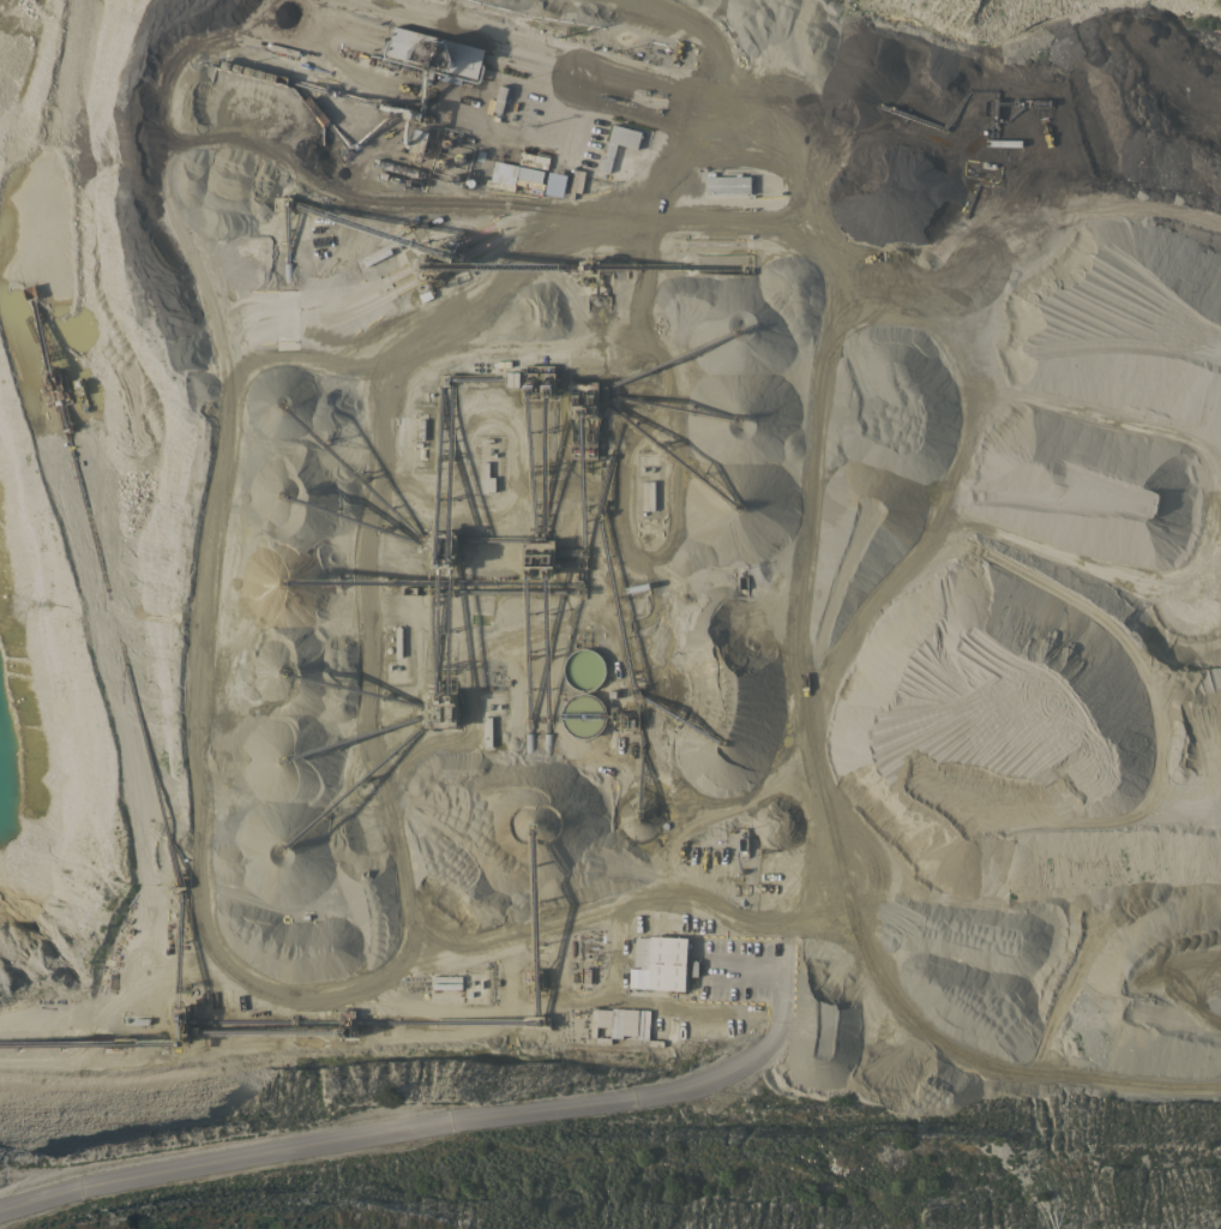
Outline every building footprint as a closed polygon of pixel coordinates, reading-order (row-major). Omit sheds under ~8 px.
[(485,49),(477,78),(387,54),(395,25),(485,49)] [(501,112),(493,109),(500,84),(507,86),(501,112)] [(613,124),(642,131),(640,134),(642,134),(642,137),(640,137),(637,149),(616,143),(609,172),(601,169),(613,124)] [(422,162),(408,158),(415,127),(429,131),(422,162)] [(549,157),(547,169),(518,162),(521,151),(549,157)] [(543,170),(541,181),(517,176),(519,166),(543,170)] [(566,175),(548,171),(543,194),(561,197),(566,175)] [(705,193),(705,172),(715,172),(715,175),(751,175),(751,193),(705,193)] [(515,185),(513,191),(485,184),(486,178),(515,185)] [(545,182),(543,190),(515,184),(516,178),(545,182)] [(439,274),(439,272),(438,274),(435,272),(433,272),(429,274),(429,276),(427,278),(432,287),(423,292),(421,287),(428,283),(426,280),(425,280),(422,280),(420,277),(414,265),(414,262),(414,260),(415,258),(417,257),(420,257),(422,258),(423,258),(426,257),(426,254),(427,253),(428,251),(429,251),(450,242),(451,240),(452,240),(455,239),(456,240),(458,241),(459,242),(459,245),(459,246),(458,251),(462,251),(463,252),(465,254),(465,256),(465,258),(464,260),(450,270),(447,269),(439,274)] [(610,259),(610,272),(601,272),(601,275),(584,276),(584,272),(582,272),(582,259),(610,259)] [(553,365),(553,372),(555,372),(555,386),(554,386),(554,391),(527,391),(527,389),(507,389),(507,368),(524,368),(524,372),(527,372),(527,365),(553,365)] [(594,383),(594,380),(599,380),(599,385),(607,385),(608,403),(599,403),(599,412),(601,412),(601,416),(597,428),(597,458),(570,457),(571,430),(567,415),(567,412),(569,412),(570,383),(594,383)] [(483,461),(489,461),(489,476),(494,476),(494,491),(482,491),(483,461)] [(654,509),(649,509),(649,510),(642,510),(642,481),(648,481),(648,480),(654,480),(654,509)] [(426,534),(432,534),(432,529),(441,529),(441,530),(458,532),(458,568),(455,568),(455,572),(452,572),(452,574),(449,574),(449,568),(444,568),(443,572),(441,572),(441,574),(439,574),(439,568),(432,568),(433,546),(426,546),(426,534)] [(553,541),(553,540),(555,540),(555,560),(560,560),(560,566),(555,566),(555,578),(523,578),(523,541),(553,541)] [(595,688),(590,689),(587,690),(582,690),(577,689),(575,689),(571,687),(567,683),(565,679),(564,676),(563,671),(563,667),(564,663),(565,659),(567,655),(570,653),(573,651),(577,648),(582,648),(585,648),(590,648),(593,649),(596,652),(600,654),(602,658),(603,663),(605,666),(605,671),(605,673),(603,677),(601,682),(599,685),(595,688)] [(423,701),(429,701),(429,681),(452,681),(452,693),(457,693),(457,727),(434,727),(434,730),(432,730),(432,727),(423,727),(423,701)] [(589,738),(584,738),(579,738),(575,737),(571,735),(567,731),(564,727),(561,723),(561,720),(560,715),(560,711),(563,706),(564,702),(567,699),(571,695),(576,693),(581,691),(585,691),(590,693),(595,694),(599,697),(602,701),(605,705),(606,707),(606,709),(607,714),(607,719),(606,724),(603,729),(600,732),(596,735),(591,737),(589,738)] [(619,715),(637,715),(637,723),(628,723),(628,727),(621,727),(621,723),(612,723),(612,706),(619,706),(619,715)] [(685,990),(628,987),(630,969),(637,969),(637,967),(640,967),(642,937),(650,937),(650,935),(687,937),(685,990)] [(610,1037),(610,1026),(596,1026),(596,1036),(590,1036),(591,1006),(597,1007),(597,1008),(612,1009),(612,1007),(649,1009),(648,1038),(636,1038),(636,1035),(622,1035),(622,1037),(610,1037)]
